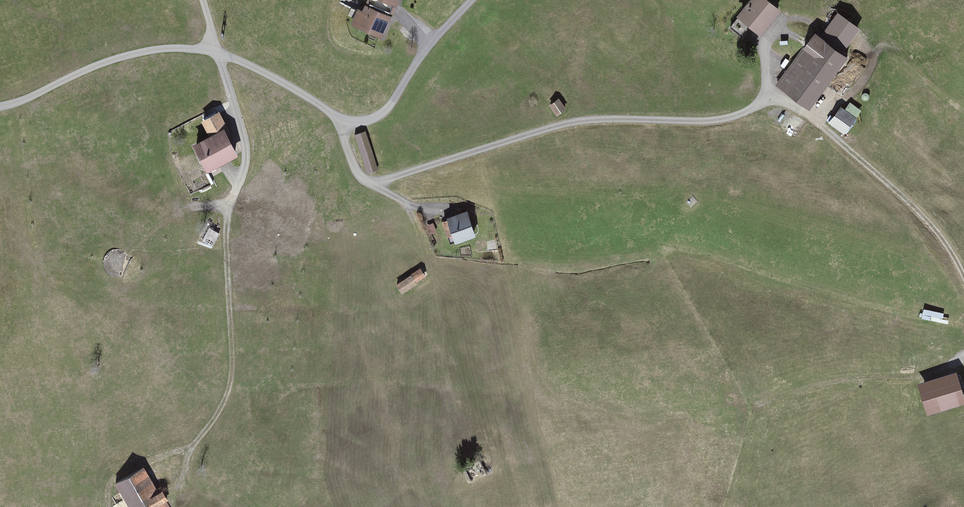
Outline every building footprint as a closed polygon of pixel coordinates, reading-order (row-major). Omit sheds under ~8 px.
[(401,0),(364,0),(352,30),(384,42),(401,0)] [(741,20),(762,38),(783,14),(767,0),(758,0),(741,20)] [(863,31),(840,15),(823,38),(846,55),(863,31)] [(850,59),(817,36),(780,88),(813,112),(850,59)] [(559,99),(549,106),(558,118),(568,110),(559,99)] [(203,112),(207,119),(219,113),(215,106),(203,112)] [(845,108),(830,123),(844,137),(859,122),(845,108)] [(208,134),(191,143),(209,177),(244,158),(220,114),(202,124),(208,134)] [(380,173),(367,133),(355,136),(368,177),(380,173)] [(467,212),(447,220),(457,245),(477,237),(467,212)] [(422,269),(396,285),(402,294),(428,278),(422,269)] [(924,308),(922,317),(942,322),(944,312),(924,308)] [(917,384),(926,415),(963,404),(963,398),(956,372),(917,384)] [(482,461),(464,469),(471,485),(489,477),(482,461)] [(116,485),(128,506),(173,506),(165,492),(161,494),(146,468),(116,485)]
